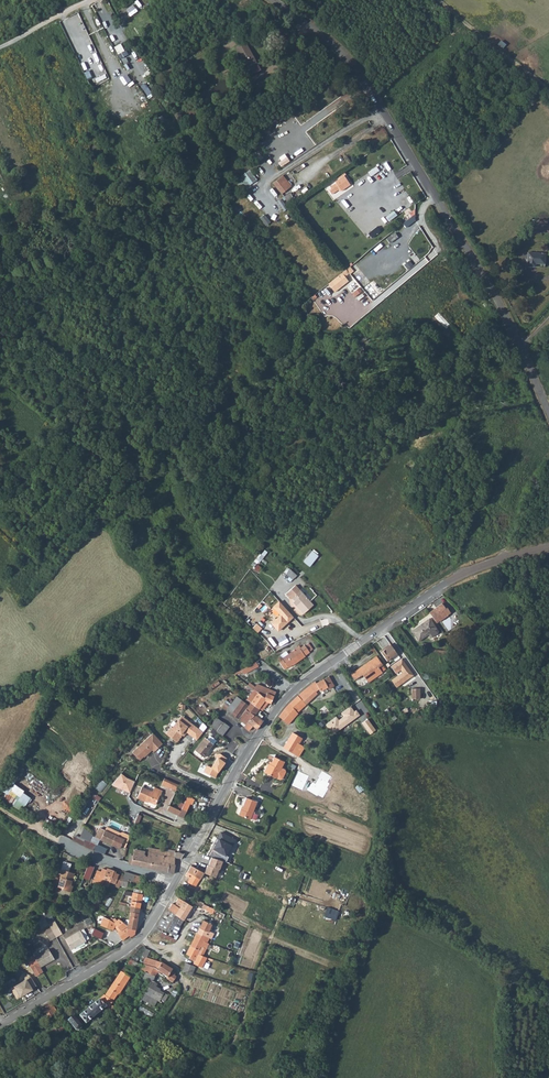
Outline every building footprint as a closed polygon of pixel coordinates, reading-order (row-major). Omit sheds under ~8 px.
[(115,46),(118,54),(125,51),(121,43),(115,46)] [(247,47),(238,52),(244,64),(246,64),(248,67),(247,68),(251,76),(260,71),(247,47)] [(89,70),(84,72),(91,88),(97,86),(89,70)] [(145,82),(141,84),(148,95),(151,92),(145,82)] [(249,170),(241,176),(244,179),(240,182),(245,189),(257,179),(249,170)] [(337,183),(330,187),(331,189),(329,190),(332,194),(341,188),(342,190),(351,184),(343,173),(337,177),(338,180),(336,181),(337,183)] [(284,177),(280,180),(288,190),(292,187),(284,177)] [(274,184),(282,194),(288,190),(280,180),(274,184)] [(255,201),(261,196),(256,190),(250,195),(255,201)] [(286,199),(291,205),(300,198),(297,196),(296,197),(294,193),(286,199)] [(266,215),(272,210),(268,206),(262,211),(266,215)] [(349,222),(355,230),(361,225),(355,217),(349,222)] [(536,223),(536,232),(548,233),(548,224),(545,224),(536,223)] [(276,233),(281,228),(278,224),(272,228),(276,233)] [(301,240),(308,236),(303,229),(296,233),(301,240)] [(285,246),(292,241),(287,235),(280,239),(285,246)] [(527,252),(527,266),(535,267),(535,263),(545,264),(545,253),(527,252)] [(348,267),(326,285),(332,292),(354,275),(348,267)] [(365,275),(356,282),(372,300),(383,290),(373,278),(369,281),(365,275)] [(437,305),(442,311),(448,305),(443,300),(437,305)] [(448,339),(454,334),(448,326),(450,324),(439,312),(434,316),(444,327),(441,330),(448,339)] [(312,550),(303,561),(311,566),(319,556),(312,550)] [(290,568),(284,576),(291,582),(297,574),(290,568)] [(298,582),(287,590),(292,595),(293,594),(297,600),(296,601),(304,611),(314,603),(298,582)] [(280,598),(273,604),(281,612),(272,620),(278,627),(294,614),(280,598)] [(443,603),(430,613),(438,623),(451,614),(443,603)] [(438,632),(429,619),(412,631),(419,641),(428,635),(429,637),(432,638),(438,634),(438,632)] [(258,631),(262,628),(257,623),(253,627),(258,631)] [(309,652),(313,649),(309,643),(305,646),(305,645),(301,648),(296,651),(295,650),(282,659),(281,657),(277,659),(284,670),(288,667),(288,668),(294,664),(294,665),(306,657),(305,656),(310,653),(309,652)] [(384,647),(379,650),(387,660),(397,653),(390,644),(385,648),(384,647)] [(377,655),(370,660),(373,663),(369,666),(368,664),(364,667),(363,665),(351,674),(356,680),(362,675),(369,682),(383,672),(379,667),(383,664),(377,655)] [(401,658),(390,665),(395,672),(400,669),(402,671),(391,679),(396,686),(413,674),(409,669),(407,666),(401,658)] [(252,670),(250,666),(241,671),(245,674),(252,670)] [(316,684),(320,691),(322,695),(328,691),(326,688),(327,687),(329,690),(334,686),(329,677),(316,684)] [(315,682),(311,685),(317,694),(320,691),(316,684),(315,682)] [(259,693),(263,686),(258,684),(256,688),(255,690),(259,693)] [(317,694),(311,685),(299,695),(307,704),(317,694)] [(265,698),(269,689),(263,686),(259,693),(265,698)] [(420,687),(411,687),(411,698),(420,698),(420,687)] [(268,703),(272,704),(275,696),(276,692),(269,689),(265,698),(264,700),(268,703)] [(255,690),(247,700),(259,709),(262,705),(265,707),(268,703),(264,700),(265,698),(259,693),(255,690)] [(259,709),(247,700),(245,702),(237,696),(231,704),(226,700),(224,703),(226,704),(223,708),(239,719),(246,709),(255,715),(253,717),(252,717),(246,724),(244,727),(249,731),(253,726),(257,730),(263,722),(261,720),(263,716),(260,714),(261,712),(259,710),(259,709)] [(298,696),(294,700),(302,709),(306,705),(298,696)] [(285,709),(293,719),(295,716),(296,717),(298,714),(297,713),(300,711),(302,709),(294,700),(290,703),(285,709)] [(330,712),(325,706),(319,711),(324,717),(330,712)] [(306,710),(312,716),(315,713),(308,707),(306,710)] [(336,717),(325,725),(333,735),(360,716),(356,710),(354,711),(351,707),(341,713),(343,717),(339,720),(336,717)] [(246,709),(239,719),(242,722),(246,724),(252,717),(253,717),(255,715),(246,709)] [(293,719),(285,709),(279,716),(288,724),(292,720),(293,719)] [(210,726),(216,731),(223,722),(217,717),(210,726)] [(168,734),(178,742),(179,743),(185,737),(186,738),(189,734),(192,731),(193,732),(197,728),(187,719),(183,723),(181,721),(175,729),(174,728),(168,734)] [(369,720),(362,723),(371,735),(376,731),(369,720)] [(223,722),(216,731),(216,732),(222,736),(230,726),(223,722)] [(284,748),(299,756),(304,747),(299,744),(302,739),(292,733),(284,748)] [(164,745),(155,734),(133,752),(140,761),(147,755),(148,756),(154,751),(155,753),(164,745)] [(207,739),(214,744),(216,741),(210,736),(207,739)] [(207,753),(214,744),(207,739),(205,738),(195,751),(205,758),(208,753),(207,753)] [(207,766),(204,772),(215,777),(218,773),(226,763),(225,762),(227,758),(218,752),(215,756),(217,758),(211,767),(207,766)] [(264,772),(270,775),(276,778),(279,780),(282,779),(285,772),(285,770),(281,768),(284,762),(275,757),(272,762),(271,765),(269,764),(264,772)] [(6,793),(2,799),(22,811),(32,795),(15,785),(25,768),(18,764),(2,790),(6,793)] [(312,782),(307,790),(317,796),(318,795),(322,797),(328,788),(327,787),(329,783),(328,782),(331,777),(322,771),(315,784),(312,782)] [(121,774),(112,785),(129,793),(134,781),(126,777),(121,774)] [(176,791),(179,785),(165,778),(162,785),(176,791)] [(163,791),(154,787),(152,791),(142,787),(137,798),(147,802),(148,801),(156,805),(160,795),(161,795),(163,791)] [(168,810),(184,818),(191,804),(192,805),(195,799),(188,796),(181,811),(170,805),(168,810)] [(257,802),(246,798),(242,810),(241,809),(239,815),(250,819),(257,802)] [(87,804),(83,802),(78,809),(83,811),(87,804)] [(125,848),(129,838),(126,837),(126,835),(122,833),(120,837),(100,828),(99,829),(93,826),(92,830),(95,831),(94,834),(95,834),(94,836),(95,836),(95,837),(120,849),(122,846),(125,848)] [(68,831),(61,827),(59,831),(66,835),(68,831)] [(213,850),(226,856),(231,846),(233,847),(237,840),(219,831),(214,842),(216,843),(213,850)] [(74,836),(72,840),(83,845),(85,842),(75,837),(74,836)] [(238,837),(234,847),(247,852),(251,843),(238,837)] [(85,842),(83,845),(93,850),(96,845),(86,840),(85,842)] [(133,855),(131,863),(131,864),(132,865),(132,864),(168,872),(169,863),(164,862),(165,850),(165,849),(163,849),(163,850),(154,848),(154,849),(149,848),(147,857),(144,856),(145,851),(134,849),(133,855)] [(169,863),(168,872),(173,873),(174,872),(175,858),(181,859),(184,854),(178,852),(175,852),(165,850),(164,862),(169,863)] [(212,858),(205,874),(217,879),(223,862),(212,858)] [(64,862),(61,870),(69,872),(71,864),(64,862)] [(89,864),(84,878),(89,880),(94,866),(89,864)] [(191,866),(188,872),(187,872),(185,875),(190,878),(188,882),(196,887),(204,873),(191,866)] [(109,882),(113,873),(109,871),(103,868),(101,872),(98,870),(94,880),(102,884),(104,880),(109,882)] [(70,886),(72,881),(74,874),(69,872),(61,870),(58,877),(60,878),(57,887),(62,889),(62,890),(71,893),(73,887),(70,886)] [(120,885),(123,876),(115,873),(116,871),(113,871),(113,873),(109,882),(115,883),(114,886),(119,887),(120,885)] [(134,881),(135,875),(125,871),(123,876),(120,885),(126,887),(127,883),(128,880),(131,881),(134,881)] [(142,879),(142,877),(135,875),(134,881),(141,883),(141,882),(142,879)] [(130,906),(140,908),(143,894),(142,894),(135,893),(133,892),(130,906)] [(192,906),(179,898),(175,905),(172,903),(169,909),(172,911),(180,917),(184,920),(192,906)] [(129,936),(131,938),(135,934),(140,908),(130,906),(129,912),(130,912),(129,920),(127,925),(127,926),(127,931),(129,936)] [(172,911),(167,917),(172,920),(176,922),(180,917),(172,911)] [(122,940),(129,936),(127,931),(127,926),(121,930),(114,922),(110,920),(109,919),(103,916),(100,925),(113,930),(115,926),(119,931),(117,932),(122,940)] [(123,922),(118,918),(117,920),(114,918),(113,919),(111,917),(110,920),(114,922),(121,930),(127,926),(127,925),(123,922)] [(180,927),(184,920),(180,917),(176,922),(175,924),(180,927)] [(165,920),(162,918),(157,926),(170,933),(175,924),(165,920)] [(203,920),(196,934),(210,938),(211,939),(213,935),(208,933),(212,924),(203,920)] [(55,921),(49,925),(56,937),(62,933),(55,921)] [(175,924),(170,933),(175,936),(180,927),(175,924)] [(56,937),(49,925),(43,928),(50,940),(56,937)] [(71,950),(86,941),(87,940),(86,939),(89,937),(84,928),(65,939),(71,950)] [(91,934),(101,939),(104,933),(94,928),(92,934),(91,934)] [(196,934),(194,938),(203,941),(201,946),(207,949),(209,943),(207,942),(210,938),(196,934)] [(194,938),(186,954),(190,956),(189,959),(194,961),(193,964),(202,968),(206,958),(203,956),(207,949),(201,946),(203,941),(194,938)] [(34,957),(40,968),(54,960),(48,949),(34,957)] [(142,966),(130,960),(126,964),(138,969),(141,971),(143,972),(145,973),(143,977),(143,979),(150,982),(141,999),(154,1006),(157,1001),(159,1002),(160,999),(164,1001),(167,995),(159,990),(159,989),(156,987),(157,984),(152,981),(154,977),(158,971),(158,972),(158,973),(163,977),(164,975),(167,977),(166,979),(172,982),(176,977),(174,975),(175,973),(171,971),(172,970),(161,963),(147,958),(150,951),(145,949),(142,956),(146,958),(142,966)] [(40,968),(34,957),(33,955),(25,959),(35,977),(43,972),(40,968)] [(186,963),(182,971),(192,975),(195,967),(194,966),(191,965),(186,963)] [(106,1007),(111,1011),(114,1007),(110,1004),(117,994),(118,995),(133,973),(123,967),(105,996),(104,995),(79,1016),(86,1024),(106,1007)] [(106,970),(100,973),(103,979),(109,975),(106,970)] [(26,980),(11,988),(17,998),(32,989),(32,988),(36,985),(30,975),(25,978),(26,980)] [(51,1002),(38,1010),(45,1022),(58,1014),(51,1002)] [(79,1031),(82,1028),(82,1025),(73,1015),(67,1021),(75,1030),(79,1031)] [(63,1030),(66,1029),(63,1022),(54,1027),(58,1033),(60,1032),(63,1030)] [(14,1025),(6,1029),(8,1033),(16,1028),(14,1025)] [(53,1036),(58,1033),(54,1027),(49,1030),(53,1036)]
